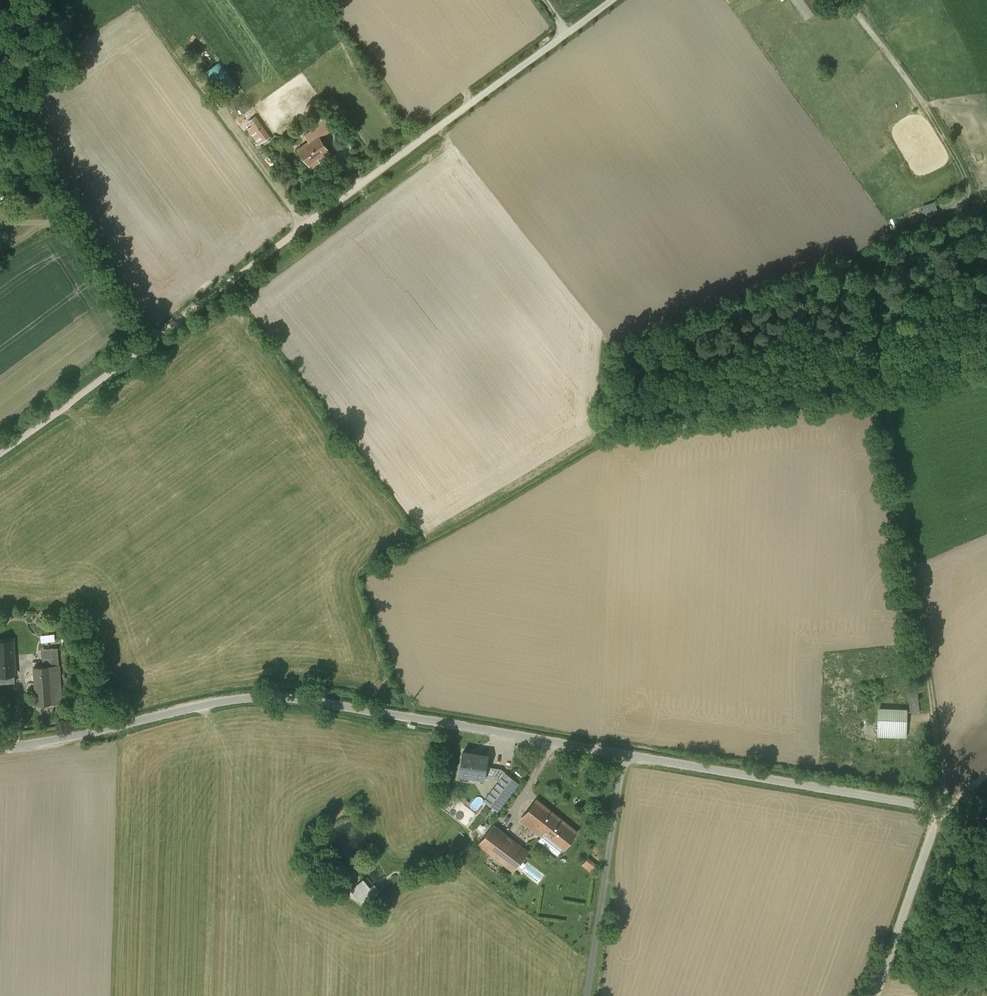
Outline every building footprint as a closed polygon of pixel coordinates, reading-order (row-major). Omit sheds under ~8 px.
[(220,62),(206,73),(223,96),(237,86),(220,62)] [(314,129),(326,121),(321,113),(313,118),(313,130),(314,129)] [(270,136),(256,116),(249,121),(253,126),(249,129),(259,144),(270,136)] [(314,129),(319,136),(331,127),(326,121),(314,129)] [(331,127),(319,136),(321,138),(332,130),(331,127)] [(310,142),(319,136),(314,129),(313,130),(306,135),(310,142)] [(321,138),(319,136),(310,142),(299,150),(311,167),(320,161),(318,159),(329,150),(321,138)] [(924,205),(928,217),(939,213),(935,201),(924,205)] [(12,640),(0,641),(0,684),(15,683),(12,640)] [(43,666),(59,665),(58,648),(42,649),(43,666)] [(43,666),(35,667),(37,704),(62,702),(59,665),(43,666)] [(909,691),(910,711),(920,710),(919,690),(909,691)] [(905,712),(877,712),(877,738),(905,738),(905,712)] [(474,753),(463,751),(463,752),(464,752),(462,763),(461,763),(460,773),(484,777),(485,777),(486,766),(488,756),(480,754),(480,755),(474,754),(474,753)] [(502,769),(486,766),(485,777),(484,777),(500,780),(506,773),(502,769)] [(500,780),(488,797),(501,806),(519,783),(506,773),(500,780)] [(576,832),(536,801),(522,820),(542,835),(544,834),(563,848),(576,832)] [(528,851),(493,825),(478,844),(514,870),(528,851)] [(557,855),(563,848),(544,834),(542,835),(538,840),(557,855)] [(583,865),(591,871),(597,862),(588,857),(583,865)] [(362,882),(352,889),(363,905),(370,899),(371,899),(368,896),(366,897),(365,895),(370,891),(368,890),(362,882)] [(374,886),(368,890),(370,891),(365,895),(366,897),(368,896),(371,899),(376,894),(378,890),(374,886)]
